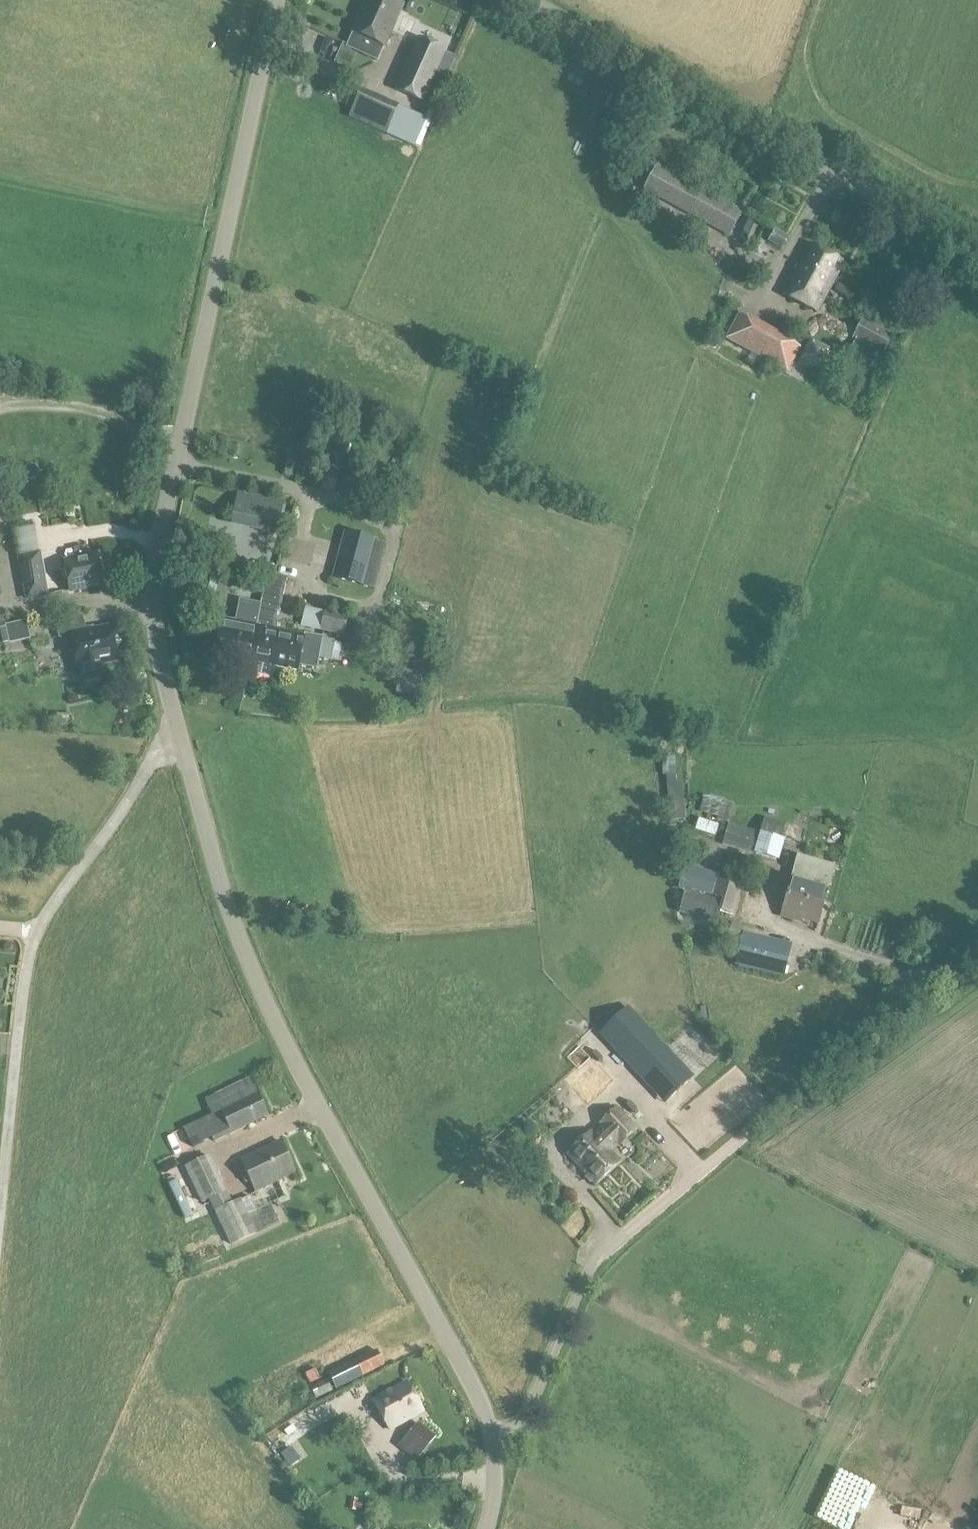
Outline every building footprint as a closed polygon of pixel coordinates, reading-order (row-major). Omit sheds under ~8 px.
[(353,32),(355,33),(347,50),(376,63),(381,51),(384,46),(385,47),(403,6),(390,0),(368,0),(353,32)] [(423,103),(444,59),(447,50),(419,37),(395,91),(423,103)] [(358,98),(351,94),(346,106),(353,109),(358,98)] [(384,128),(414,132),(417,112),(387,108),(384,128)] [(659,166),(646,188),(730,234),(743,212),(659,166)] [(790,237),(777,229),(769,241),(782,249),(790,237)] [(845,265),(809,246),(782,295),(818,314),(845,265)] [(740,316),(729,338),(788,370),(800,348),(740,316)] [(860,325),(852,341),(851,344),(880,359),(890,340),(860,325)] [(801,362),(822,373),(833,352),(812,341),(801,362)] [(753,351),(748,359),(763,367),(767,359),(753,351)] [(239,493),(235,510),(233,522),(279,531),(284,502),(239,493)] [(30,522),(0,530),(6,550),(35,542),(30,522)] [(376,541),(346,533),(334,578),(364,586),(376,541)] [(87,557),(85,547),(72,550),(74,559),(62,561),(67,593),(102,588),(97,555),(87,557)] [(46,596),(38,553),(18,556),(26,600),(46,596)] [(204,568),(200,592),(217,595),(221,571),(204,568)] [(261,605),(259,617),(257,626),(283,632),(285,624),(275,622),(277,612),(280,612),(287,578),(268,574),(261,605)] [(223,619),(215,655),(249,662),(257,626),(259,617),(261,605),(240,600),(235,622),(223,619)] [(299,606),(298,622),(315,623),(316,607),(299,606)] [(325,612),(320,631),(344,637),(347,624),(349,617),(325,611),(325,612)] [(349,617),(347,624),(364,629),(366,621),(356,619),(349,617)] [(344,637),(343,645),(344,645),(360,649),(365,629),(364,629),(347,624),(344,637)] [(283,632),(257,626),(249,662),(276,667),(276,666),(283,632)] [(111,627),(72,635),(78,667),(80,667),(84,684),(106,680),(103,664),(118,661),(111,627)] [(303,636),(283,632),(276,666),(298,671),(298,667),(316,670),(323,638),(304,634),(303,636)] [(749,852),(755,831),(729,823),(723,845),(749,852)] [(761,834),(759,833),(754,854),(779,861),(785,840),(761,834)] [(819,923),(834,869),(797,860),(782,917),(800,921),(801,918),(819,923)] [(712,897),(717,880),(718,875),(686,865),(679,887),(709,896),(712,897)] [(709,896),(709,899),(707,908),(720,911),(734,914),(740,894),(726,890),(728,884),(717,880),(712,897),(709,896)] [(707,908),(709,899),(684,892),(679,914),(717,923),(720,911),(707,908)] [(732,923),(727,938),(738,941),(743,927),(732,923)] [(785,978),(792,944),(743,932),(736,966),(785,978)] [(629,1009),(606,1031),(656,1085),(669,1099),(692,1077),(629,1009)] [(597,1064),(574,1086),(589,1102),(612,1081),(611,1080),(598,1066),(597,1064)] [(249,1079),(206,1101),(213,1116),(205,1121),(215,1141),(267,1116),(249,1079)] [(604,1126),(595,1134),(593,1131),(567,1154),(595,1185),(621,1162),(609,1149),(617,1141),(620,1144),(636,1130),(617,1109),(602,1123),(604,1126)] [(295,1173),(280,1142),(241,1161),(256,1192),(295,1173)] [(661,1163),(669,1155),(655,1142),(647,1150),(661,1163)] [(185,1167),(202,1203),(203,1204),(210,1200),(227,1192),(210,1156),(187,1166),(185,1167)] [(241,1200),(232,1204),(215,1211),(231,1245),(257,1234),(241,1200)] [(385,1366),(377,1350),(329,1374),(337,1389),(385,1366)] [(315,1399),(333,1391),(327,1379),(310,1388),(315,1399)] [(424,1412),(407,1382),(374,1401),(391,1431),(424,1412)] [(417,1422),(406,1435),(424,1451),(436,1437),(417,1422)] [(406,1441),(378,1456),(386,1471),(414,1456),(406,1441)] [(301,1461),(292,1447),(282,1455),(291,1468),(301,1461)] [(351,1499),(349,1509),(356,1511),(357,1509),(361,1509),(362,1503),(358,1502),(358,1500),(351,1499)]
